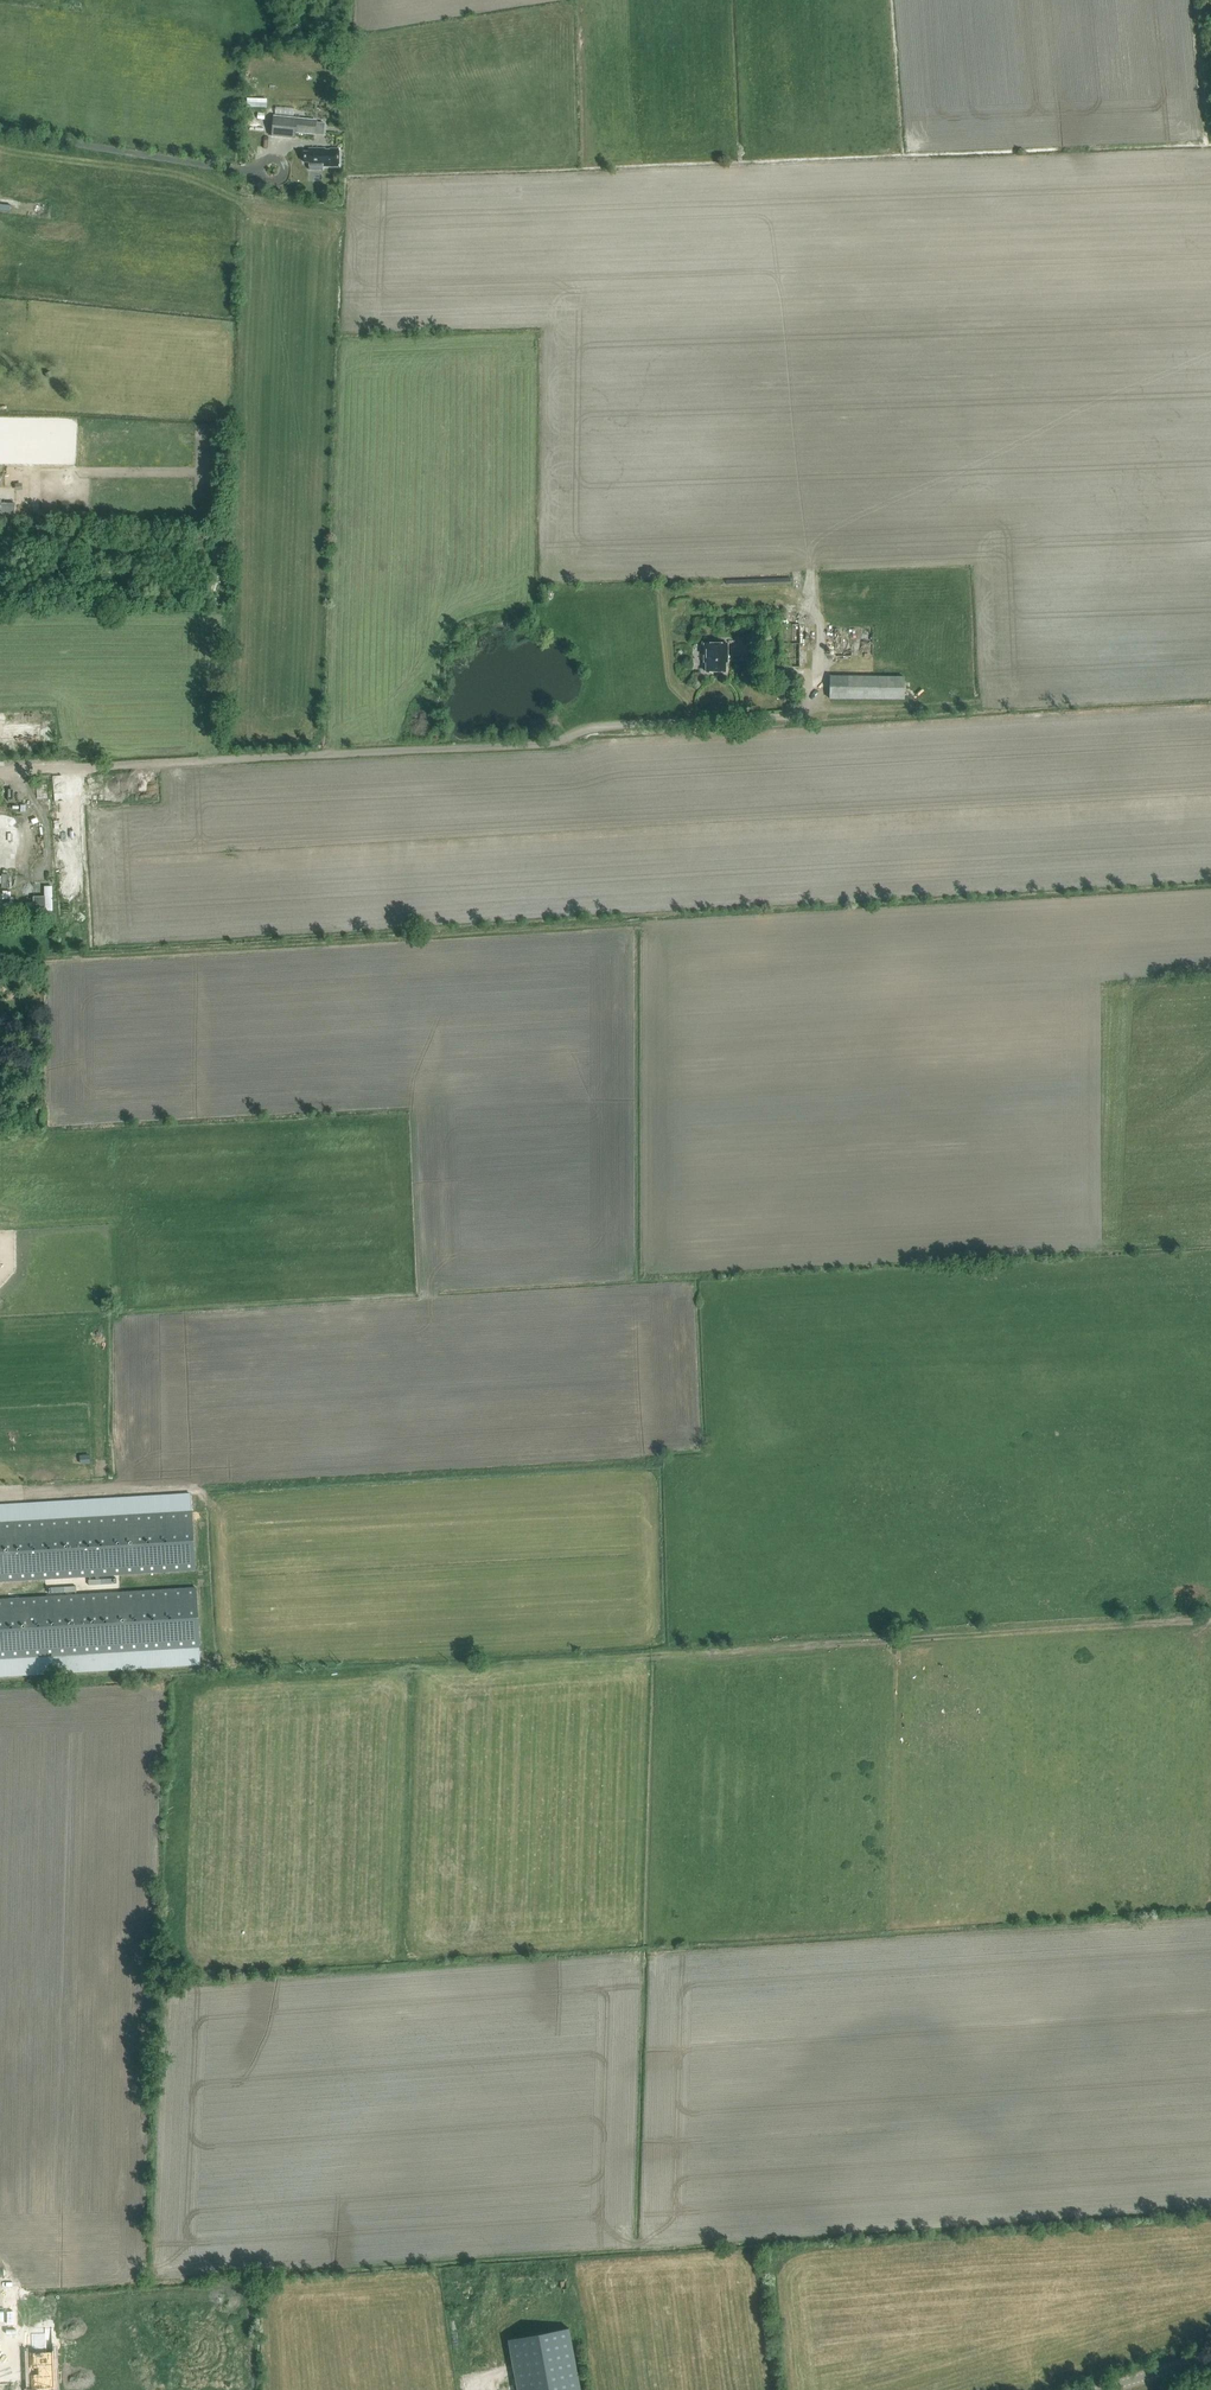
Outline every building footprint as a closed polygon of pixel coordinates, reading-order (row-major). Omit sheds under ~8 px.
[(251,97),(251,106),(271,106),(271,97),(251,97)] [(271,136),(294,138),(295,132),(315,134),(316,120),(273,116),(271,136)] [(339,167),(339,150),(309,149),(309,152),(305,152),(304,163),(309,163),(309,166),(339,167)] [(216,548),(217,564),(232,562),(230,546),(216,548)] [(728,658),(728,644),(704,644),(704,663),(706,663),(707,673),(725,673),(725,658),(728,658)] [(905,677),(830,676),(829,699),(904,700),(905,677)] [(58,909),(57,885),(47,886),(48,910),(58,909)] [(0,1523),(0,1581),(195,1570),(192,1511),(0,1523)] [(199,1647),(196,1588),(0,1600),(0,1658),(199,1647)] [(518,2389),(581,2389),(569,2328),(508,2340),(518,2389)] [(31,2352),(30,2352),(31,2389),(32,2389),(32,2388),(54,2387),(54,2388),(55,2388),(53,2351),(53,2352),(41,2352),(41,2348),(46,2347),(46,2333),(31,2334),(32,2348),(34,2348),(34,2353),(31,2353),(31,2352)] [(513,2381),(492,2384),(493,2389),(514,2389),(513,2381)]
